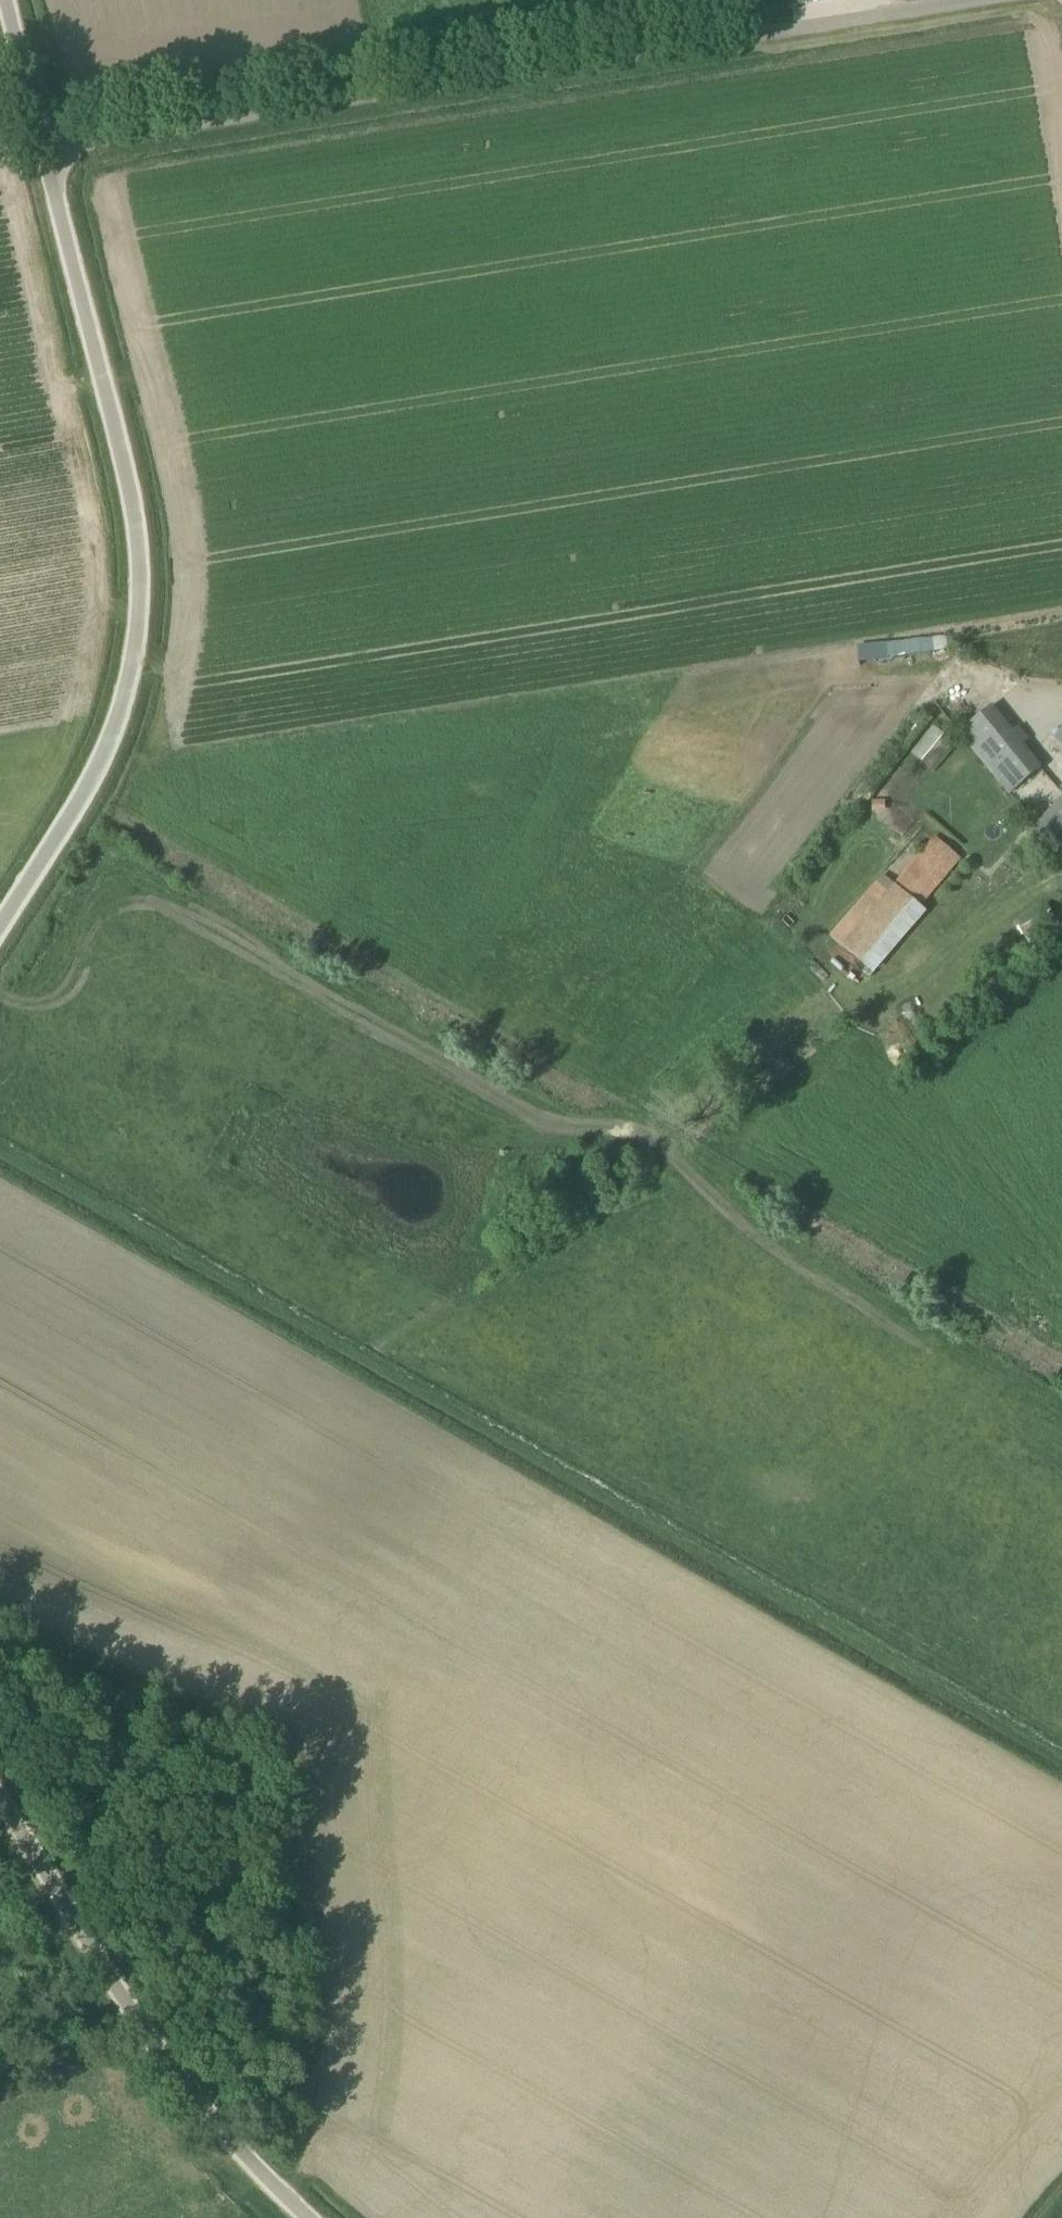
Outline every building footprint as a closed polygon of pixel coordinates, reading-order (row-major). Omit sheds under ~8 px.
[(1019,727),(1012,732),(992,706),(958,733),(1008,795),(1041,767),(1023,745),(1029,740),(1019,727)] [(908,756),(929,773),(951,747),(930,729),(908,756)] [(1039,832),(1061,855),(1061,808),(1039,832)] [(920,906),(961,858),(935,836),(894,884),(883,875),(849,914),(858,923),(839,945),(872,975),(927,911),(920,906)] [(1048,910),(1023,925),(1030,936),(1055,921),(1048,910)]
